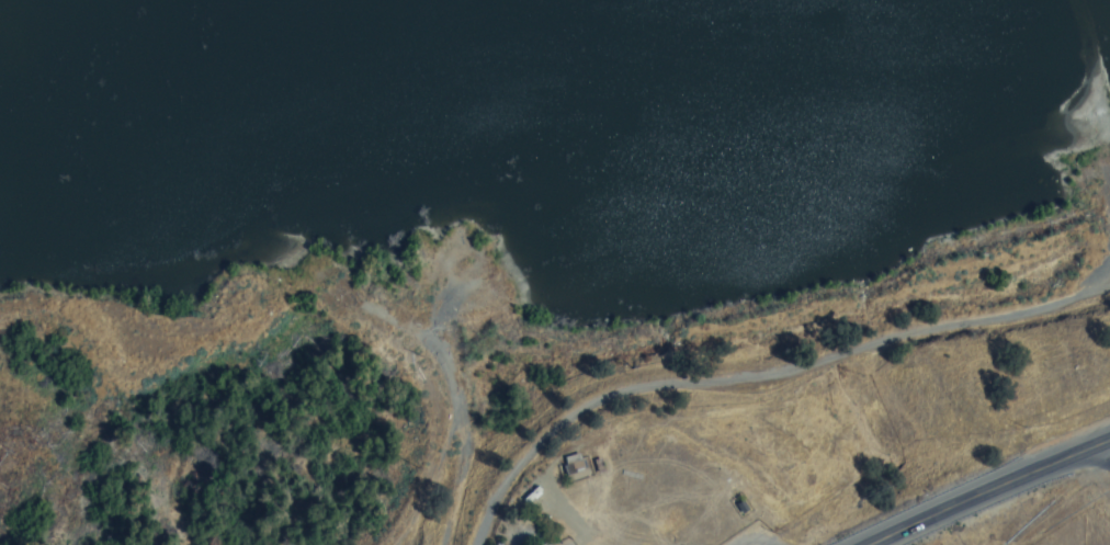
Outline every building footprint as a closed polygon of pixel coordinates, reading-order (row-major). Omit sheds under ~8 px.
[(563,460),(572,481),(590,474),(581,452),(563,460)]
